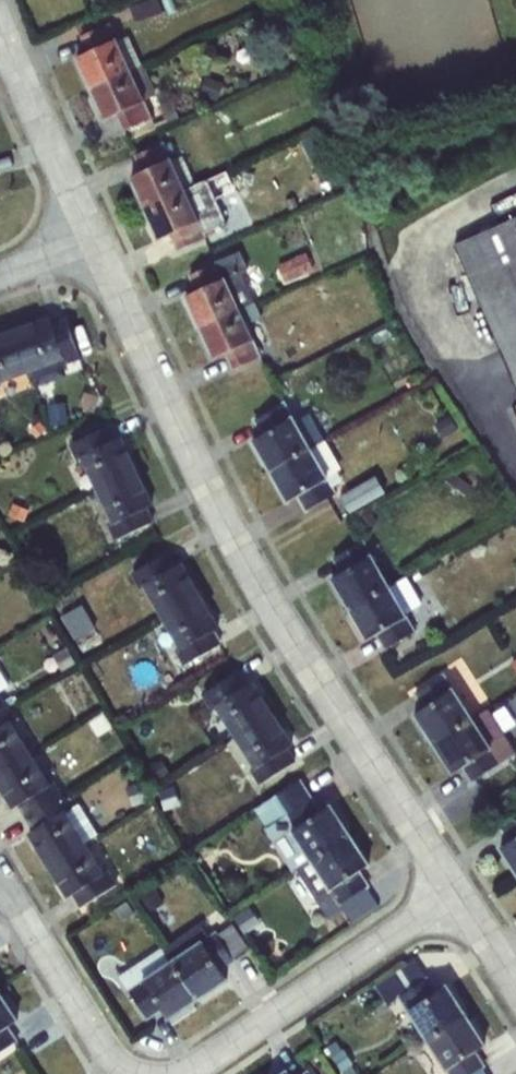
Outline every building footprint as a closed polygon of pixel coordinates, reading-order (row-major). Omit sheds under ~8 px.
[(130,7),(136,22),(163,11),(159,0),(149,0),(130,7)] [(82,37),(89,53),(116,40),(108,24),(82,37)] [(89,53),(77,58),(92,89),(130,71),(116,40),(89,53)] [(142,66),(130,71),(144,102),(156,96),(142,66)] [(144,102),(130,71),(92,89),(105,119),(117,114),(144,102)] [(207,79),(201,95),(216,100),(221,84),(207,79)] [(151,118),(144,102),(117,114),(125,130),(151,118)] [(168,118),(155,124),(158,131),(181,121),(176,111),(167,116),(168,118)] [(170,159),(163,144),(136,156),(143,172),(170,159)] [(184,191),(196,185),(182,156),(171,161),(184,191)] [(143,172),(133,177),(146,207),(184,191),(171,161),(170,159),(143,172)] [(196,185),(184,191),(198,221),(172,233),(180,250),(206,238),(203,232),(218,225),(206,200),(212,197),(205,181),(196,185)] [(198,221),(184,191),(146,207),(160,239),(172,233),(198,221)] [(455,244),(515,387),(515,218),(455,244)] [(366,232),(357,233),(358,247),(367,247),(366,232)] [(190,275),(198,292),(224,279),(238,310),(255,302),(240,273),(248,269),(240,253),(190,275)] [(314,271),(307,253),(279,266),(286,284),(314,271)] [(198,292),(187,297),(200,327),(238,310),(224,279),(198,292)] [(323,283),(316,287),(325,301),(331,296),(323,283)] [(255,302),(238,310),(252,340),(269,331),(255,302)] [(238,310),(200,327),(214,358),(226,353),(253,341),(252,340),(238,310)] [(49,318),(15,331),(29,372),(62,360),(65,359),(51,324),(49,318)] [(51,324),(65,359),(62,360),(64,365),(81,359),(66,318),(51,324)] [(15,331),(0,336),(0,382),(29,372),(15,331)] [(261,357),(253,341),(226,353),(233,370),(261,357)] [(405,363),(416,355),(409,345),(398,353),(405,363)] [(418,357),(411,361),(416,369),(423,365),(418,357)] [(284,375),(276,379),(280,387),(288,382),(284,375)] [(263,434),(292,418),(284,404),(255,420),(263,434)] [(295,423),(310,449),(325,440),(309,414),(295,423)] [(63,415),(50,415),(50,425),(63,425),(63,415)] [(451,416),(436,425),(443,438),(458,429),(451,416)] [(263,434),(254,440),(271,471),(310,450),(310,449),(295,423),(292,418),(263,434)] [(40,422),(30,430),(37,437),(47,429),(40,422)] [(81,457),(115,440),(108,425),(70,444),(78,462),(82,460),(81,457)] [(115,440),(81,457),(82,460),(98,492),(136,473),(120,438),(115,440)] [(310,450),(271,471),(288,501),(299,495),(327,479),(310,450)] [(452,472),(445,482),(464,496),(471,487),(452,472)] [(136,473),(98,492),(112,522),(113,524),(148,508),(152,506),(136,473)] [(376,476),(341,496),(351,513),(386,493),(376,476)] [(336,495),(327,479),(299,495),(308,511),(336,495)] [(14,505),(10,515),(24,520),(28,510),(14,505)] [(154,522),(148,508),(113,524),(112,522),(108,525),(115,541),(154,522)] [(342,573),(371,556),(363,541),(334,558),(342,573)] [(145,586),(144,585),(176,566),(168,552),(131,574),(140,589),(145,586)] [(342,573),(333,578),(350,608),(388,587),(388,586),(371,556),(342,573)] [(163,619),(200,596),(182,563),(176,566),(144,585),(145,586),(163,619)] [(408,576),(388,586),(388,587),(406,617),(424,604),(408,576)] [(388,587),(350,608),(367,639),(378,633),(406,617),(388,587)] [(81,591),(68,597),(73,607),(85,601),(81,591)] [(67,603),(61,594),(49,601),(54,610),(67,603)] [(219,628),(200,596),(163,619),(179,649),(180,650),(214,631),(219,628)] [(77,637),(98,629),(89,605),(68,613),(77,637)] [(415,633),(406,617),(378,633),(387,649),(415,633)] [(214,631),(180,650),(179,649),(176,651),(184,666),(222,645),(214,631)] [(67,648),(54,656),(63,673),(76,664),(67,648)] [(106,658),(92,665),(99,679),(113,671),(106,658)] [(8,685),(0,671),(0,690),(8,685)] [(216,706),(247,686),(239,672),(203,695),(212,709),(216,707),(216,706)] [(424,708),(452,690),(443,675),(415,693),(424,708)] [(236,737),(272,714),(252,683),(247,686),(216,706),(216,707),(236,737)] [(424,708),(415,714),(434,744),(471,720),(452,690),(424,708)] [(7,706),(0,711),(0,728),(10,721),(11,724),(16,721),(7,706)] [(489,709),(471,720),(488,746),(505,735),(489,709)] [(292,746),(272,714),(236,737),(255,767),(255,768),(287,749),(292,746)] [(103,719),(91,726),(97,736),(109,729),(103,719)] [(471,720),(434,744),(453,773),(463,767),(490,749),(488,746),(471,720)] [(30,754),(11,724),(10,721),(0,728),(0,772),(30,754)] [(287,749),(255,768),(255,767),(251,769),(260,784),(296,762),(287,749)] [(500,763),(490,749),(463,767),(472,781),(500,763)] [(0,772),(0,788),(12,808),(19,804),(50,785),(49,784),(30,754),(0,772)] [(152,762),(146,772),(162,781),(167,770),(152,762)] [(297,869),(312,859),(294,830),(321,812),(299,780),(256,810),(266,828),(265,828),(293,872),(297,869)] [(53,781),(49,784),(50,785),(19,804),(27,818),(63,797),(53,781)] [(141,783),(126,788),(131,806),(146,800),(141,783)] [(174,787),(158,792),(164,809),(179,804),(174,787)] [(71,809),(63,797),(27,818),(34,830),(65,810),(67,813),(72,810),(71,809)] [(72,810),(67,813),(85,842),(98,834),(79,804),(71,809),(72,810)] [(321,812),(294,830),(312,859),(349,836),(330,806),(321,812)] [(34,830),(28,834),(47,865),(85,842),(67,813),(65,810),(34,830)] [(510,842),(515,838),(515,818),(501,827),(510,842)] [(368,866),(349,836),(312,859),(332,890),(359,872),(368,866)] [(501,848),(515,872),(515,838),(510,842),(501,848)] [(85,842),(47,865),(67,898),(73,894),(105,874),(104,872),(85,842)] [(177,846),(166,846),(167,858),(177,857),(177,846)] [(332,890),(312,859),(297,869),(321,905),(335,896),(341,903),(368,885),(359,872),(332,890)] [(108,869),(104,872),(105,874),(73,894),(81,907),(117,884),(108,869)] [(156,889),(139,900),(147,913),(164,902),(156,889)] [(127,899),(115,906),(121,916),(133,908),(127,899)] [(234,923),(216,933),(234,960),(250,947),(234,923)] [(201,928),(165,951),(172,962),(203,942),(221,969),(234,960),(216,933),(208,939),(201,928)] [(203,942),(172,962),(198,999),(227,979),(221,969),(203,942)] [(144,982),(172,962),(165,951),(162,947),(120,976),(148,1019),(162,1009),(144,982)] [(172,962),(144,982),(162,1009),(169,1018),(198,999),(172,962)] [(400,997),(410,1012),(440,992),(430,978),(400,997)] [(440,992),(410,1012),(428,1040),(466,1016),(447,987),(440,992)] [(7,1027),(17,1020),(0,995),(0,1032),(7,1027)] [(466,1016),(428,1040),(448,1070),(475,1052),(485,1045),(466,1016)] [(16,1042),(7,1027),(0,1032),(0,1052),(16,1042)] [(344,1051),(334,1058),(344,1072),(354,1064),(344,1051)] [(448,1070),(450,1073),(474,1073),(484,1067),(475,1052),(448,1070)]
